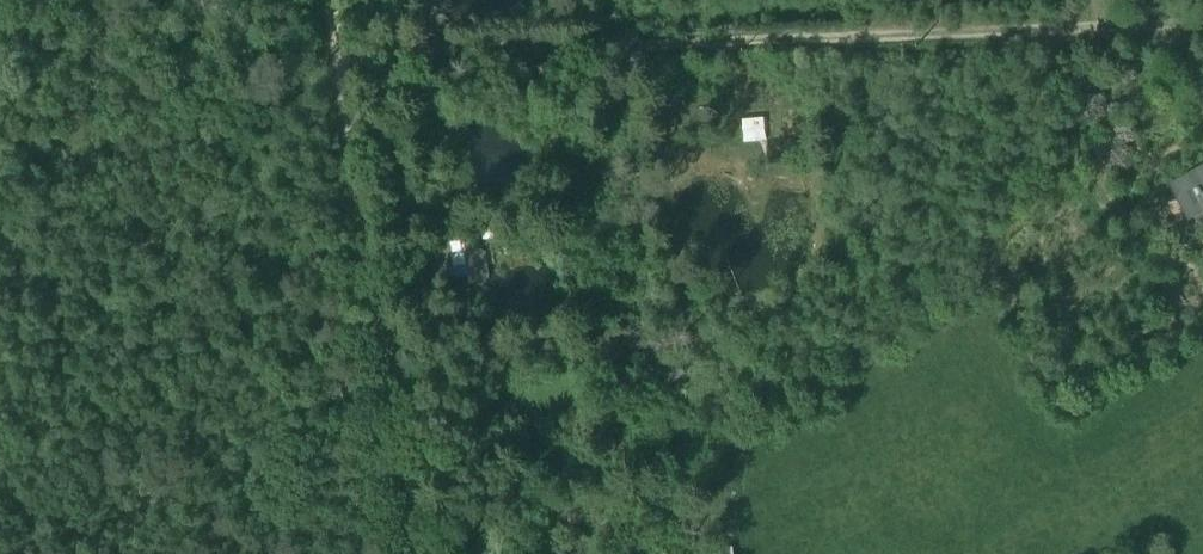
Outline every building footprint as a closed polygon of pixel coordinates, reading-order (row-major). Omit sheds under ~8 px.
[(1168,185),(1188,221),(1202,213),(1202,165),(1168,185)] [(477,240),(433,246),(438,279),(469,276),(468,267),(480,265),(477,240)]
